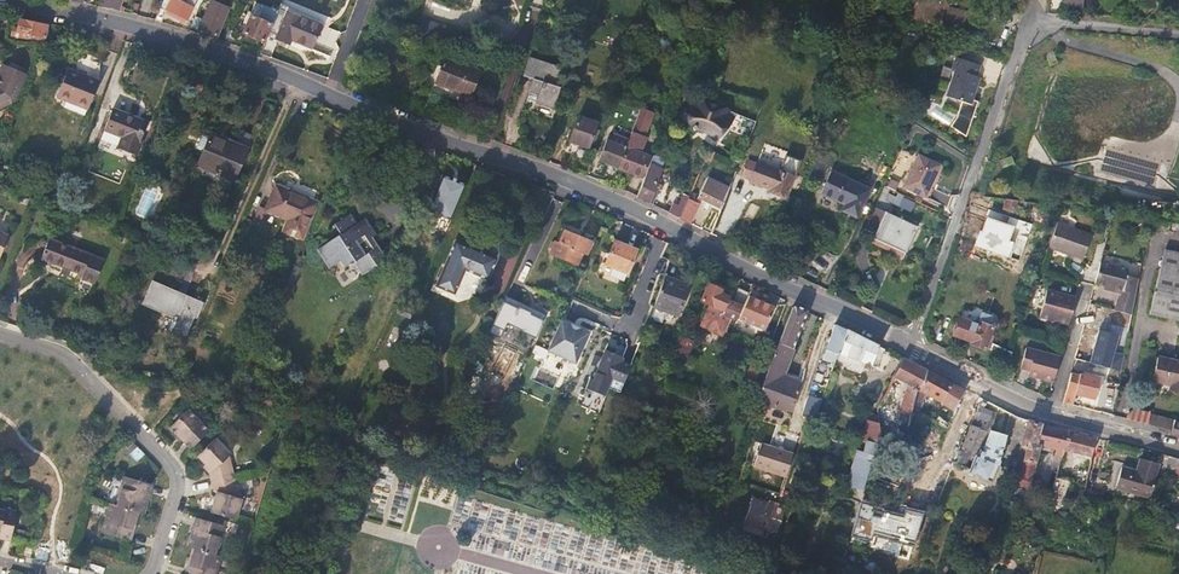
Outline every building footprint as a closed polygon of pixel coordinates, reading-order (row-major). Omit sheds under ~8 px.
[(118,10),(121,0),(101,0),(99,6),(102,6),(118,10)] [(160,6),(167,9),(171,0),(163,0),(160,6)] [(167,9),(186,18),(195,0),(171,0),(167,9)] [(913,17),(932,23),(938,0),(917,0),(913,17)] [(947,5),(976,13),(978,4),(960,0),(948,0),(947,5)] [(210,1),(202,22),(210,24),(207,32),(217,36),(227,8),(210,1)] [(272,23),(266,37),(273,40),(274,37),(286,43),(288,38),(308,46),(318,24),(279,6),(272,23)] [(976,16),(950,9),(945,28),(970,35),(976,16)] [(242,32),(264,41),(266,37),(272,23),(249,13),(242,32)] [(20,21),(14,20),(11,37),(42,43),(43,37),(18,32),(20,21)] [(34,24),(20,21),(18,32),(43,37),(46,26),(40,25),(34,24)] [(210,24),(202,22),(199,29),(206,32),(207,32),(210,24)] [(95,60),(76,54),(71,70),(64,68),(55,96),(88,106),(97,80),(89,77),(95,60)] [(444,58),(434,83),(469,96),(479,72),(444,58)] [(530,58),(524,75),(536,79),(532,87),(541,91),(538,102),(554,107),(562,82),(557,80),(561,68),(530,58)] [(956,71),(946,96),(970,105),(980,79),(976,78),(980,67),(957,58),(952,69),(956,71)] [(3,60),(0,67),(0,106),(15,97),(26,70),(3,60)] [(723,112),(725,108),(702,98),(698,106),(694,106),(691,107),(689,108),(686,110),(685,112),(684,115),(684,117),(684,120),(685,122),(687,124),(689,125),(691,126),(693,123),(696,124),(696,127),(699,127),(702,128),(705,129),(708,131),(711,133),(715,136),(723,126),(721,124),(721,123),(727,115),(723,112)] [(652,111),(640,107),(625,147),(618,166),(641,175),(649,157),(638,153),(645,135),(642,134),(652,111)] [(145,122),(111,110),(105,127),(124,134),(119,147),(135,152),(145,122)] [(578,115),(569,139),(587,146),(589,141),(593,142),(598,128),(594,127),(596,122),(578,115)] [(244,150),(210,136),(197,166),(216,173),(218,168),(224,171),(221,176),(233,180),(244,150)] [(599,158),(618,166),(625,147),(606,139),(599,158)] [(714,152),(707,149),(704,158),(711,160),(714,152)] [(664,160),(653,155),(637,196),(641,197),(652,203),(653,204),(660,184),(655,182),(664,160)] [(786,155),(782,165),(780,170),(758,161),(757,163),(749,159),(743,175),(751,178),(750,180),(770,188),(769,191),(785,197),(796,171),(799,160),(786,155)] [(928,185),(937,165),(918,156),(904,187),(925,197),(930,186),(928,185)] [(868,189),(830,171),(820,192),(845,204),(843,209),(857,216),(868,189)] [(426,211),(450,220),(464,185),(456,182),(457,178),(451,175),(449,179),(441,175),(426,211)] [(698,197),(721,207),(728,187),(706,177),(698,197)] [(276,189),(272,199),(277,202),(272,213),(289,220),(284,232),(301,239),(314,205),(276,189)] [(889,191),(884,201),(911,213),(916,202),(889,191)] [(679,217),(690,222),(698,203),(687,198),(679,217)] [(1017,199),(1007,198),(1005,208),(1016,209),(1017,199)] [(277,202),(272,199),(267,211),(272,213),(277,202)] [(886,211),(873,237),(904,251),(917,226),(886,211)] [(352,215),(335,224),(341,235),(319,248),(330,267),(341,261),(345,269),(356,263),(362,276),(376,268),(374,264),(384,259),(369,233),(364,236),(352,215)] [(1055,223),(1047,248),(1084,257),(1090,232),(1055,223)] [(564,231),(560,243),(554,241),(549,254),(578,267),(583,254),(588,255),(591,249),(589,241),(564,231)] [(104,259),(48,238),(41,257),(83,273),(81,279),(94,285),(104,259)] [(495,258),(455,241),(435,286),(454,295),(466,269),(486,277),(495,258)] [(612,242),(603,264),(625,273),(634,252),(612,242)] [(1178,270),(1178,251),(1166,248),(1162,266),(1178,270)] [(1115,309),(1133,313),(1140,277),(1126,273),(1128,267),(1100,259),(1094,281),(1105,283),(1111,285),(1110,288),(1120,291),(1115,309)] [(1162,266),(1151,312),(1178,319),(1178,270),(1162,266)] [(681,285),(665,279),(653,307),(649,320),(662,325),(666,312),(677,316),(686,290),(680,288),(681,285)] [(143,305),(171,317),(180,297),(152,285),(148,292),(143,305)] [(746,296),(747,293),(737,289),(731,304),(725,302),(727,298),(717,294),(719,290),(707,285),(698,303),(708,308),(699,329),(722,337),(728,320),(735,322),(736,320),(746,296)] [(506,295),(488,332),(500,338),(506,324),(534,336),(544,314),(506,295)] [(755,300),(746,296),(736,320),(763,331),(773,308),(764,304),(766,298),(765,298),(757,295),(755,300)] [(1066,325),(1072,303),(1043,295),(1037,317),(1066,325)] [(180,297),(171,317),(174,318),(169,329),(171,330),(184,299),(180,297)] [(185,317),(191,302),(184,299),(171,330),(178,333),(185,317)] [(201,306),(191,302),(185,317),(178,333),(185,336),(192,318),(195,319),(201,306)] [(764,403),(764,405),(793,414),(802,383),(784,377),(797,339),(808,311),(798,306),(792,308),(774,355),(762,387),(764,403)] [(985,350),(993,326),(985,323),(987,315),(981,313),(977,324),(959,318),(954,335),(971,341),(970,345),(985,350)] [(588,333),(559,321),(546,351),(576,364),(588,333)] [(836,361),(836,360),(846,330),(842,328),(835,325),(829,345),(826,344),(822,357),(836,361)] [(873,371),(879,346),(846,330),(836,360),(867,366),(866,369),(873,371)] [(686,338),(678,335),(668,361),(677,364),(686,338)] [(694,341),(686,338),(677,364),(685,366),(694,341)] [(536,346),(533,358),(543,360),(546,348),(536,346)] [(1037,380),(1051,384),(1057,358),(1024,349),(1018,370),(1027,372),(1026,376),(1036,378),(1037,380)] [(622,359),(607,353),(596,381),(591,379),(587,389),(606,396),(612,379),(623,383),(630,366),(621,362),(622,359)] [(1158,355),(1153,379),(1172,383),(1171,390),(1178,392),(1178,359),(1158,355)] [(926,370),(905,359),(902,357),(894,379),(908,387),(900,412),(883,405),(879,414),(879,425),(879,440),(905,450),(913,419),(914,415),(917,403),(918,399),(926,370)] [(756,379),(761,366),(752,362),(744,384),(753,387),(756,379)] [(944,378),(926,370),(918,399),(957,416),(965,390),(944,378)] [(1062,402),(1071,404),(1073,394),(1095,399),(1099,379),(1078,374),(1076,375),(1070,373),(1062,402)] [(171,427),(188,445),(192,448),(194,446),(210,430),(190,409),(171,427)] [(1123,418),(1146,424),(1148,414),(1133,411),(1123,418)] [(879,440),(879,425),(869,421),(863,441),(867,442),(865,452),(875,455),(879,441),(879,440)] [(1038,444),(1042,423),(1030,421),(1027,435),(1021,464),(1010,462),(1007,470),(1014,472),(1021,474),(1023,467),(1033,470),(1034,461),(1038,444)] [(973,425),(965,422),(961,431),(958,439),(958,440),(948,466),(956,469),(973,425)] [(1064,450),(1068,429),(1056,427),(1042,423),(1038,444),(1056,448),(1052,466),(1060,468),(1062,459),(1064,450)] [(1178,438),(1178,425),(1173,423),(1171,430),(1170,436),(1178,438)] [(1092,456),(1095,436),(1068,429),(1064,450),(1092,456)] [(996,467),(998,468),(1008,440),(993,435),(984,454),(980,452),(974,458),(970,457),(962,475),(971,478),(990,485),(996,467)] [(209,474),(212,482),(235,477),(230,455),(233,453),(216,437),(197,456),(213,471),(209,474)] [(755,469),(786,478),(794,454),(763,445),(755,469)] [(1163,454),(1160,465),(1159,472),(1174,476),(1174,473),(1178,475),(1178,459),(1163,454)] [(1152,497),(1159,472),(1160,465),(1141,460),(1137,472),(1123,469),(1118,489),(1152,497)] [(1028,490),(1033,470),(1023,467),(1021,474),(1018,487),(1028,490)] [(1088,484),(1090,470),(1084,469),(1081,483),(1088,484)] [(119,505),(139,511),(144,513),(152,483),(127,476),(119,505)] [(235,477),(212,482),(215,491),(218,492),(212,512),(237,519),(244,499),(240,498),(235,477)] [(1076,482),(1057,477),(1049,513),(1067,517),(1076,482)] [(1114,494),(1088,488),(1086,499),(1112,505),(1114,494)] [(747,528),(778,538),(781,528),(787,510),(777,507),(775,510),(755,503),(747,528)] [(130,540),(139,511),(119,505),(113,504),(105,534),(130,540)] [(96,506),(94,514),(105,516),(107,509),(96,506)] [(0,509),(0,536),(14,539),(19,513),(0,509)] [(190,546),(196,548),(216,554),(225,525),(199,518),(190,546)] [(196,548),(188,573),(216,573),(221,556),(216,554),(196,548)]
